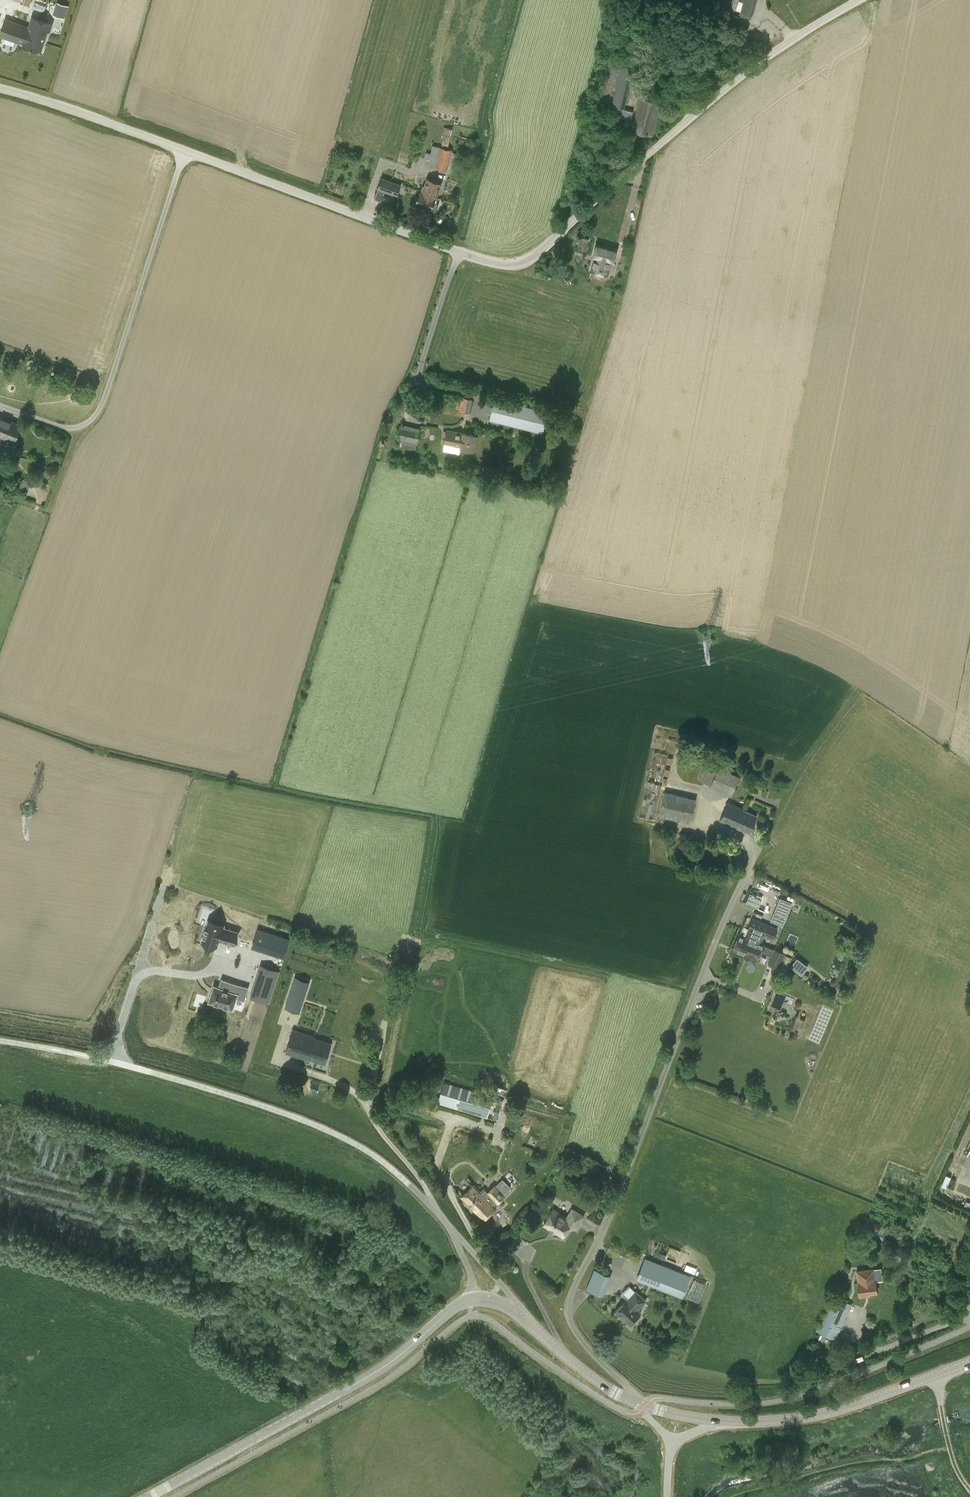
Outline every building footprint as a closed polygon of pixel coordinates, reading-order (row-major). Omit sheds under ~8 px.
[(55,0),(51,14),(64,18),(68,4),(55,0)] [(756,0),(739,0),(737,9),(752,14),(756,0)] [(44,12),(46,6),(35,2),(33,8),(44,12)] [(24,44),(41,50),(47,30),(49,31),(52,23),(50,22),(33,16),(29,27),(24,43),(24,44)] [(5,19),(0,35),(24,43),(29,27),(5,19)] [(666,39),(669,26),(656,23),(653,36),(666,39)] [(610,114),(632,119),(634,110),(625,108),(635,68),(622,64),(624,57),(607,53),(594,101),(612,105),(610,114)] [(651,90),(656,75),(645,72),(641,87),(651,90)] [(632,129),(653,135),(661,102),(640,97),(632,129)] [(448,170),(453,149),(448,148),(453,129),(444,127),(442,135),(444,136),(441,147),(433,145),(431,153),(426,152),(425,158),(430,159),(428,165),(448,170)] [(422,189),(437,195),(442,181),(428,176),(425,184),(423,184),(422,189)] [(378,189),(398,196),(402,184),(382,177),(378,189)] [(415,202),(432,209),(437,195),(422,189),(421,190),(419,190),(415,202)] [(451,227),(453,220),(447,218),(445,225),(451,227)] [(429,228),(440,232),(442,225),(432,221),(429,228)] [(582,246),(582,250),(586,251),(589,239),(576,236),(575,244),(582,246)] [(616,252),(597,247),(594,256),(595,256),(591,271),(607,276),(612,261),(613,262),(616,252)] [(72,402),(84,400),(82,393),(71,395),(72,402)] [(462,397),(459,411),(470,413),(473,399),(462,397)] [(489,420),(543,433),(548,412),(495,399),(489,420)] [(22,424),(0,415),(0,435),(15,441),(22,424)] [(398,445),(416,450),(418,443),(417,442),(420,428),(403,424),(399,439),(398,445)] [(464,432),(463,433),(447,429),(444,442),(461,446),(460,447),(474,450),(477,434),(464,432)] [(23,479),(19,488),(27,491),(31,482),(23,479)] [(655,752),(640,816),(652,819),(659,789),(661,789),(662,785),(660,785),(667,755),(655,752)] [(699,780),(711,785),(710,786),(732,795),(733,793),(736,795),(738,790),(735,788),(741,776),(719,766),(718,767),(712,764),(709,769),(704,767),(699,780)] [(659,815),(691,823),(697,798),(665,791),(659,815)] [(728,801),(719,821),(735,827),(735,826),(749,832),(757,815),(743,809),(744,808),(728,801)] [(745,902),(760,906),(763,894),(748,891),(745,902)] [(793,902),(782,897),(772,919),(783,924),(793,902)] [(739,933),(733,948),(742,952),(741,954),(744,955),(744,956),(748,946),(753,948),(756,940),(762,943),(762,942),(765,935),(766,935),(771,925),(753,917),(748,928),(749,928),(745,936),(739,933)] [(227,927),(212,922),(205,943),(219,948),(221,941),(234,946),(238,935),(226,930),(227,927)] [(290,942),(260,932),(254,949),(285,959),(290,942)] [(748,946),(744,956),(757,962),(758,960),(762,951),(771,955),(768,963),(779,967),(786,952),(775,947),(774,949),(765,945),(765,943),(762,942),(762,943),(756,940),(753,948),(748,946)] [(790,966),(802,975),(808,968),(796,959),(790,966)] [(280,972),(263,967),(253,997),(271,1003),(280,972)] [(247,1001),(251,988),(225,980),(224,980),(222,988),(218,987),(217,987),(213,1002),(213,1003),(235,1010),(236,1009),(239,999),(247,1001)] [(293,984),(286,1007),(294,1010),(296,1002),(301,1004),(306,989),(293,984)] [(294,1029),(286,1052),(307,1058),(307,1057),(325,1062),(331,1043),(314,1037),(314,1035),(294,1029)] [(466,1084),(446,1078),(439,1102),(487,1116),(497,1119),(501,1105),(507,1107),(512,1091),(507,1089),(496,1086),(493,1097),(475,1091),(465,1088),(466,1084)] [(483,1220),(496,1207),(495,1206),(506,1194),(496,1184),(489,1191),(484,1187),(481,1191),(474,1184),(461,1197),(483,1220)] [(573,1208),(567,1217),(553,1209),(544,1224),(564,1236),(571,1224),(577,1227),(584,1215),(573,1208)] [(645,1258),(637,1278),(681,1296),(689,1277),(645,1258)] [(610,1275),(595,1269),(587,1288),(602,1294),(610,1275)] [(870,1294),(870,1292),(877,1291),(874,1269),(857,1271),(860,1296),(870,1294)] [(706,1284),(693,1279),(687,1296),(699,1301),(706,1284)] [(616,1310),(630,1324),(641,1312),(638,1309),(646,1300),(636,1290),(628,1299),(627,1298),(616,1310)] [(817,1330),(836,1338),(851,1302),(832,1294),(817,1330)]
